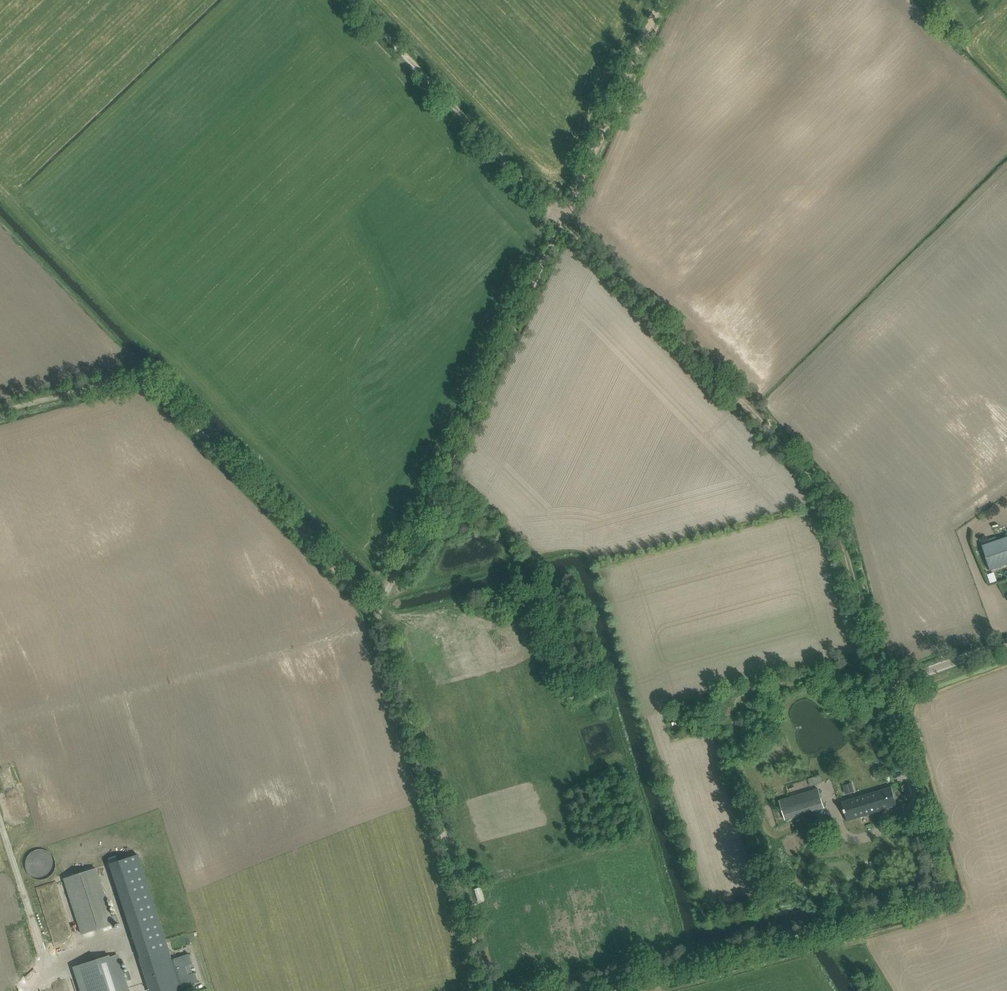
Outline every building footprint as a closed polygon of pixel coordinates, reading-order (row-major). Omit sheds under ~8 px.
[(990,570),(1006,565),(1006,536),(997,540),(996,537),(981,542),(982,545),(982,546),(990,570)] [(992,583),(999,580),(995,572),(988,574),(992,583)] [(822,783),(820,776),(808,779),(810,787),(822,783)] [(891,787),(882,790),(843,801),(845,811),(848,820),(897,806),(891,787)] [(785,820),(824,809),(818,789),(779,801),(785,820)] [(33,869),(47,871),(50,856),(36,854),(33,869)] [(81,935),(121,922),(114,900),(107,902),(96,868),(63,879),(81,935)] [(150,990),(181,990),(168,948),(139,958),(150,990)] [(85,990),(129,990),(117,954),(77,967),(85,990)] [(189,954),(173,959),(182,987),(198,982),(195,972),(188,974),(185,966),(192,964),(189,954)]
